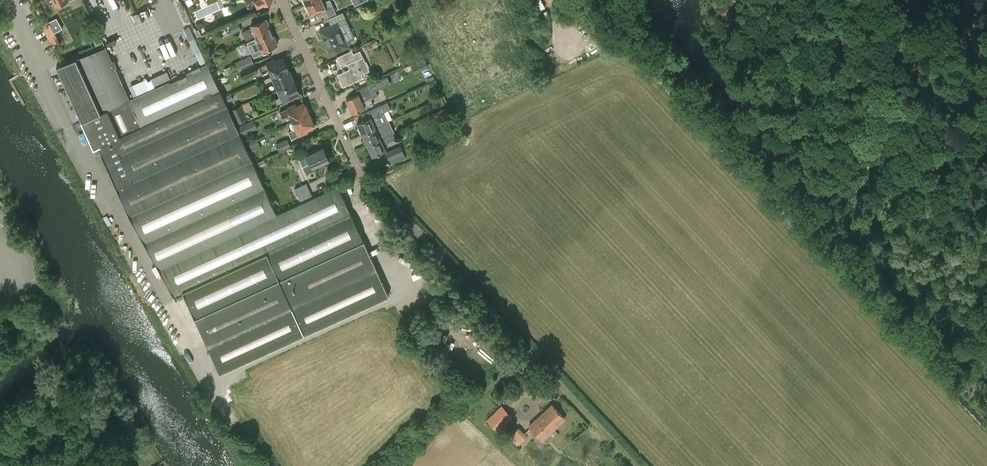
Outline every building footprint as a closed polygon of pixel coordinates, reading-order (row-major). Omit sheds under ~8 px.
[(125,11),(120,0),(86,0),(95,23),(125,11)] [(254,2),(257,9),(264,6),(273,1),(272,0),(253,0),(254,2)] [(322,0),(314,0),(305,4),(307,10),(308,9),(311,15),(318,12),(320,16),(327,13),(328,16),(336,13),(331,0),(327,0),(323,2),(322,0)] [(328,18),(331,25),(319,30),(329,52),(335,49),(337,51),(348,46),(340,29),(349,25),(343,12),(328,18)] [(62,28),(56,18),(49,22),(55,33),(62,28)] [(251,25),(251,27),(242,31),(246,39),(255,35),(256,38),(272,31),(269,26),(270,24),(269,20),(267,20),(266,18),(251,25)] [(238,21),(229,25),(232,33),(242,29),(238,21)] [(256,38),(258,41),(249,45),(252,53),(261,49),(262,51),(277,44),(277,43),(278,41),(277,38),(274,38),(272,31),(256,38)] [(96,46),(102,43),(98,33),(91,36),(96,46)] [(226,102),(223,96),(208,63),(186,73),(187,75),(170,83),(169,81),(130,99),(106,46),(58,68),(82,121),(81,121),(94,148),(98,146),(117,189),(174,295),(181,291),(222,372),(388,296),(376,268),(338,186),(277,214),(241,136),(237,127),(226,102)] [(345,65),(347,64),(349,69),(337,74),(343,87),(363,77),(362,74),(369,70),(363,56),(360,50),(354,53),(352,50),(341,55),(345,65)] [(244,67),(253,63),(250,56),(241,60),(244,67)] [(267,63),(260,66),(262,72),(269,69),(271,75),(272,76),(289,69),(289,68),(290,68),(285,57),(284,58),(284,57),(276,61),(275,59),(267,63)] [(255,63),(241,69),(245,79),(254,74),(259,72),(255,63)] [(428,64),(414,68),(415,72),(423,70),(425,76),(431,75),(428,64)] [(272,76),(271,75),(263,79),(265,84),(274,80),(278,89),(295,82),(294,81),(295,80),(290,69),(289,70),(289,69),(272,76)] [(387,76),(378,80),(379,84),(381,88),(390,83),(387,76)] [(147,78),(133,85),(137,95),(140,93),(151,88),(148,81),(147,78)] [(278,89),(281,96),(274,99),(277,105),(284,101),(285,102),(293,98),(292,97),(300,93),(301,92),(297,82),(295,82),(278,89)] [(377,95),(372,83),(357,90),(358,94),(347,99),(353,113),(370,105),(368,100),(377,95)] [(231,93),(223,96),(226,102),(233,99),(231,93)] [(438,106),(444,103),(441,97),(435,100),(438,106)] [(288,108),(280,112),(282,118),(290,115),(293,122),(309,114),(308,112),(309,111),(308,109),(307,108),(304,103),(296,106),(295,104),(288,108)] [(231,109),(237,123),(247,118),(241,105),(231,109)] [(361,114),(364,119),(357,123),(362,134),(376,128),(376,127),(388,122),(388,121),(384,112),(382,113),(379,105),(361,114)] [(445,108),(436,113),(439,118),(448,114),(445,108)] [(293,122),(296,128),(289,132),(291,138),(300,135),(307,131),(307,129),(314,126),(312,120),(312,118),(311,116),(310,116),(309,114),(293,122)] [(254,119),(237,127),(241,136),(258,128),(254,119)] [(390,127),(388,122),(376,127),(376,128),(362,134),(367,145),(381,138),(378,132),(390,127)] [(381,138),(367,145),(372,156),(386,150),(384,144),(396,138),(393,132),(381,138)] [(279,151),(291,146),(288,138),(276,143),(279,151)] [(249,143),(252,150),(259,147),(256,140),(249,143)] [(400,145),(386,152),(390,160),(404,153),(400,145)] [(323,146),(307,153),(292,160),(296,169),(311,162),(313,168),(329,160),(323,146)] [(302,185),(291,190),(296,203),(307,198),(302,185)] [(565,418),(552,404),(529,426),(542,440),(565,418)] [(502,405),(487,420),(498,431),(513,417),(502,405)] [(527,436),(519,427),(509,436),(517,445),(527,436)]
